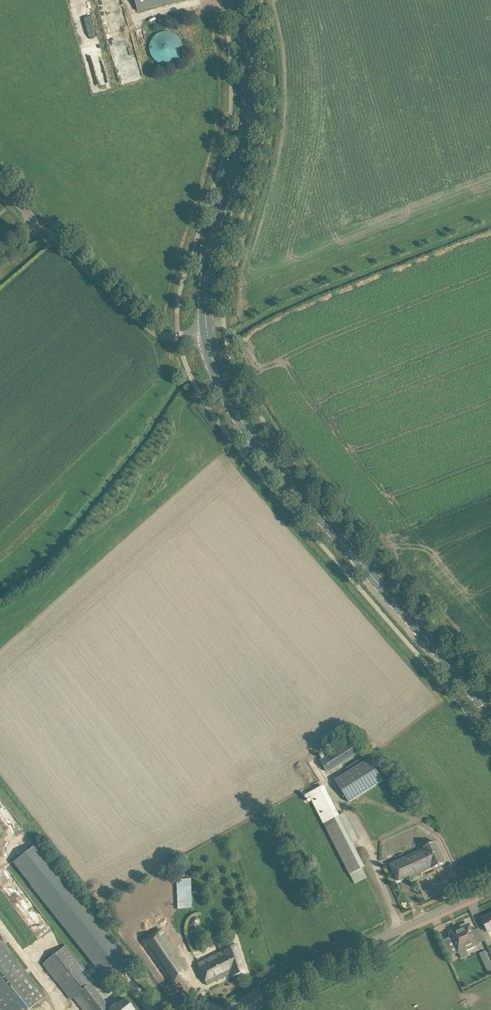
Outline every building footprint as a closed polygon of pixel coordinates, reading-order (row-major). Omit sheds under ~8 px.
[(121,0),(99,0),(98,0),(113,63),(130,58),(128,51),(134,50),(121,0)] [(158,62),(163,65),(168,65),(171,64),(174,63),(179,59),(182,54),(183,47),(182,43),(179,37),(174,34),(169,32),(163,32),(157,34),(152,41),(150,47),(151,54),(153,58),(158,62)] [(321,761),(330,773),(359,754),(350,741),(321,761)] [(349,771),(335,781),(349,803),(383,781),(369,759),(364,762),(362,758),(347,768),(349,771)] [(324,786),(309,793),(324,824),(339,816),(324,786)] [(424,847),(426,851),(405,860),(404,858),(391,864),(398,881),(409,876),(410,878),(433,867),(433,868),(445,863),(436,842),(424,847)] [(60,922),(107,980),(130,962),(35,844),(12,863),(56,918),(54,920),(57,924),(60,922)] [(190,878),(176,878),(176,909),(190,908),(190,878)] [(482,918),(489,932),(490,931),(490,914),(482,918)] [(462,928),(449,933),(451,937),(452,940),(458,952),(466,948),(467,950),(473,947),(473,946),(478,943),(470,924),(468,925),(467,923),(461,926),(462,928)] [(158,930),(140,942),(171,985),(182,978),(179,973),(185,969),(158,930)] [(46,996),(0,938),(0,1009),(28,1009),(46,996)] [(245,972),(236,944),(196,963),(207,985),(230,974),(230,975),(232,974),(233,977),(245,972)] [(42,964),(70,999),(73,997),(84,1009),(109,1009),(108,1009),(111,1008),(91,983),(94,980),(66,945),(42,964)] [(480,954),(489,975),(490,975),(490,962),(486,951),(480,954)] [(131,975),(138,983),(147,975),(141,967),(131,975)] [(185,982),(178,985),(181,992),(186,1001),(200,994),(195,985),(192,978),(190,979),(189,978),(188,975),(183,977),(184,980),(185,982)] [(108,1009),(109,1009),(134,1009),(124,997),(111,1008),(108,1009)]
